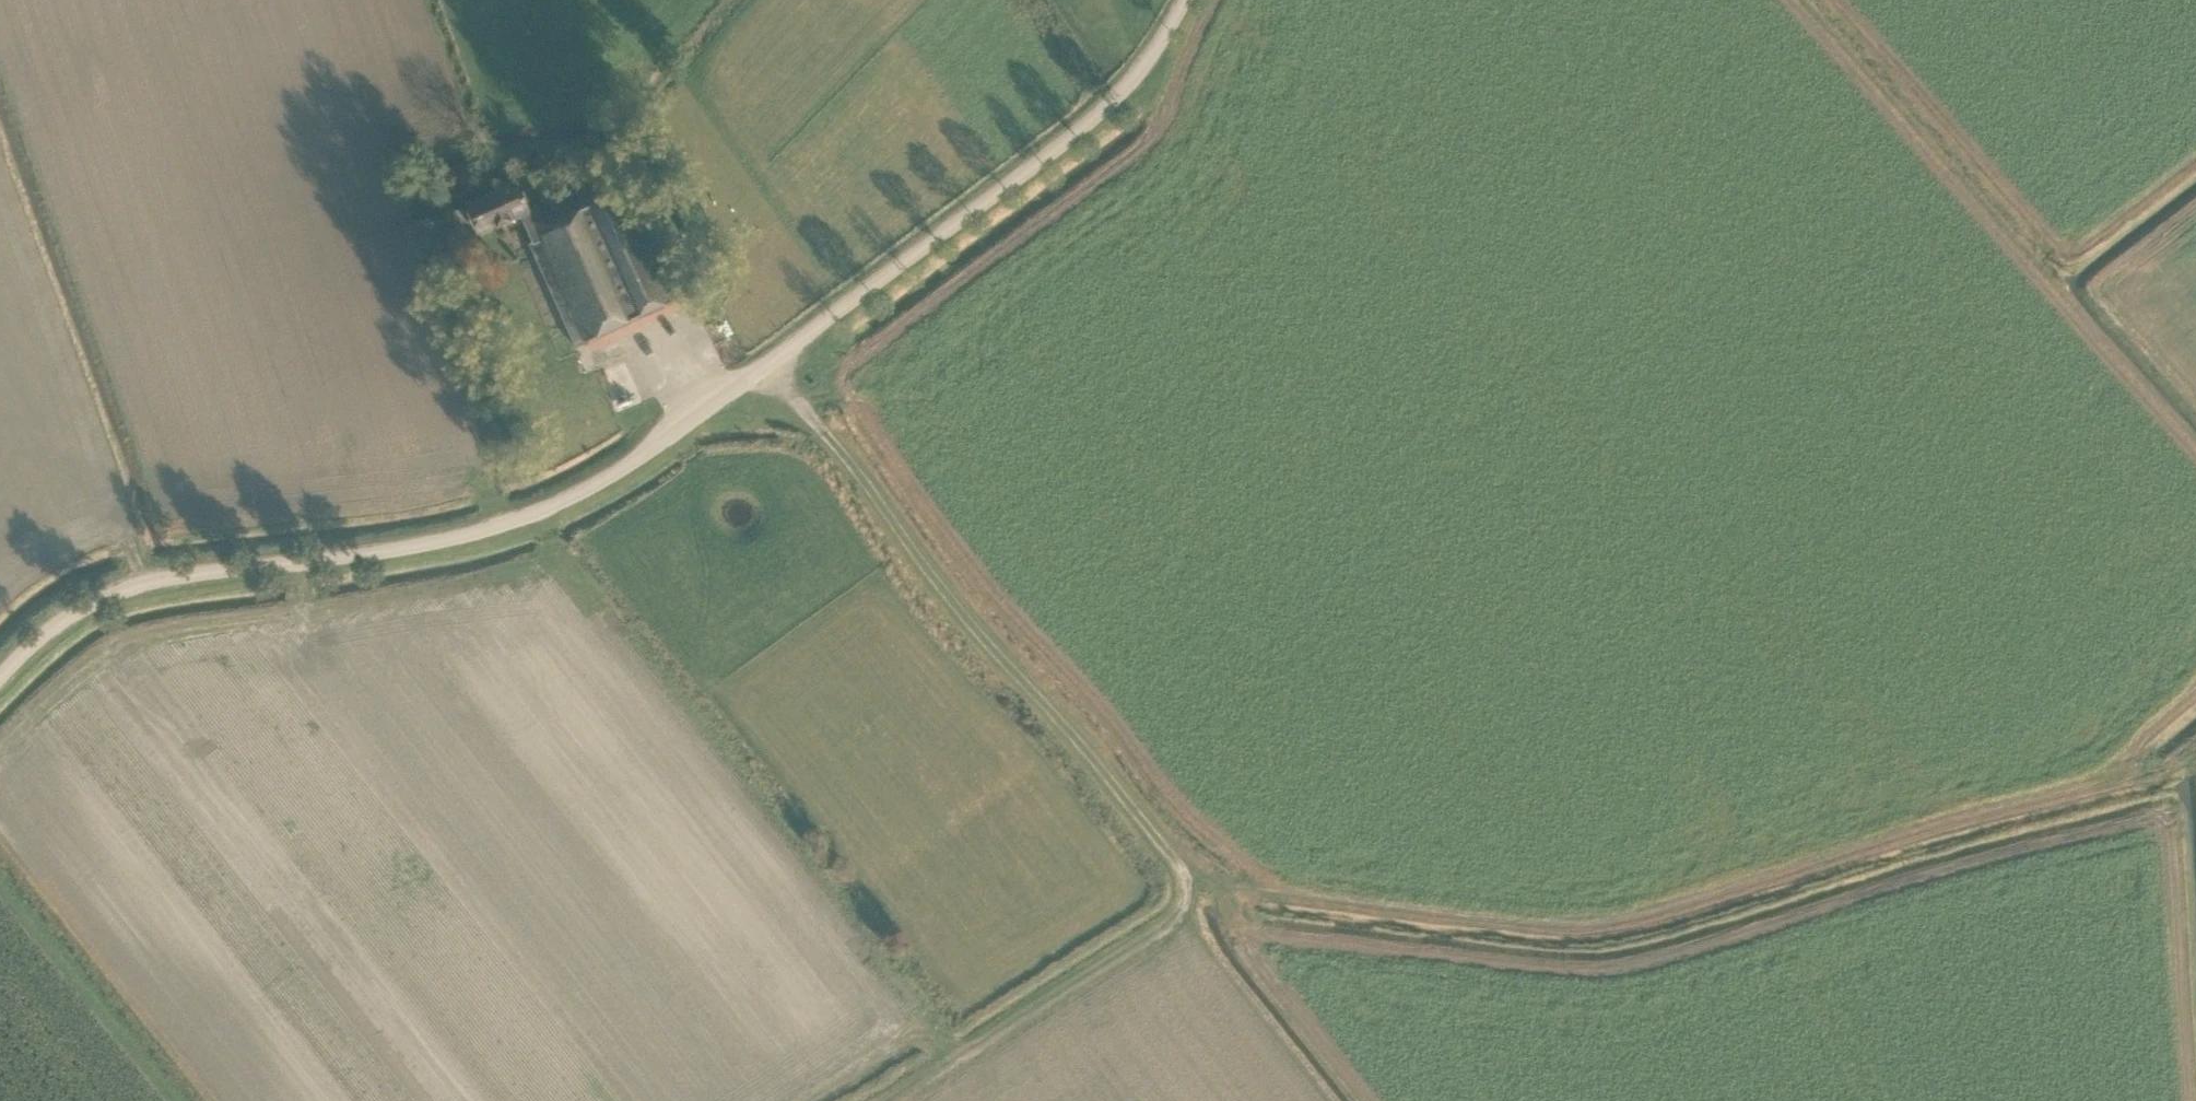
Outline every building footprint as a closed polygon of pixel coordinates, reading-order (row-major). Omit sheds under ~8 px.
[(681,297),(625,175),(540,214),(536,206),(531,208),(523,191),(521,193),(515,181),(485,195),(486,197),(468,205),(479,229),(496,221),(498,225),(522,214),(534,241),(529,243),(576,346),(681,297)]
